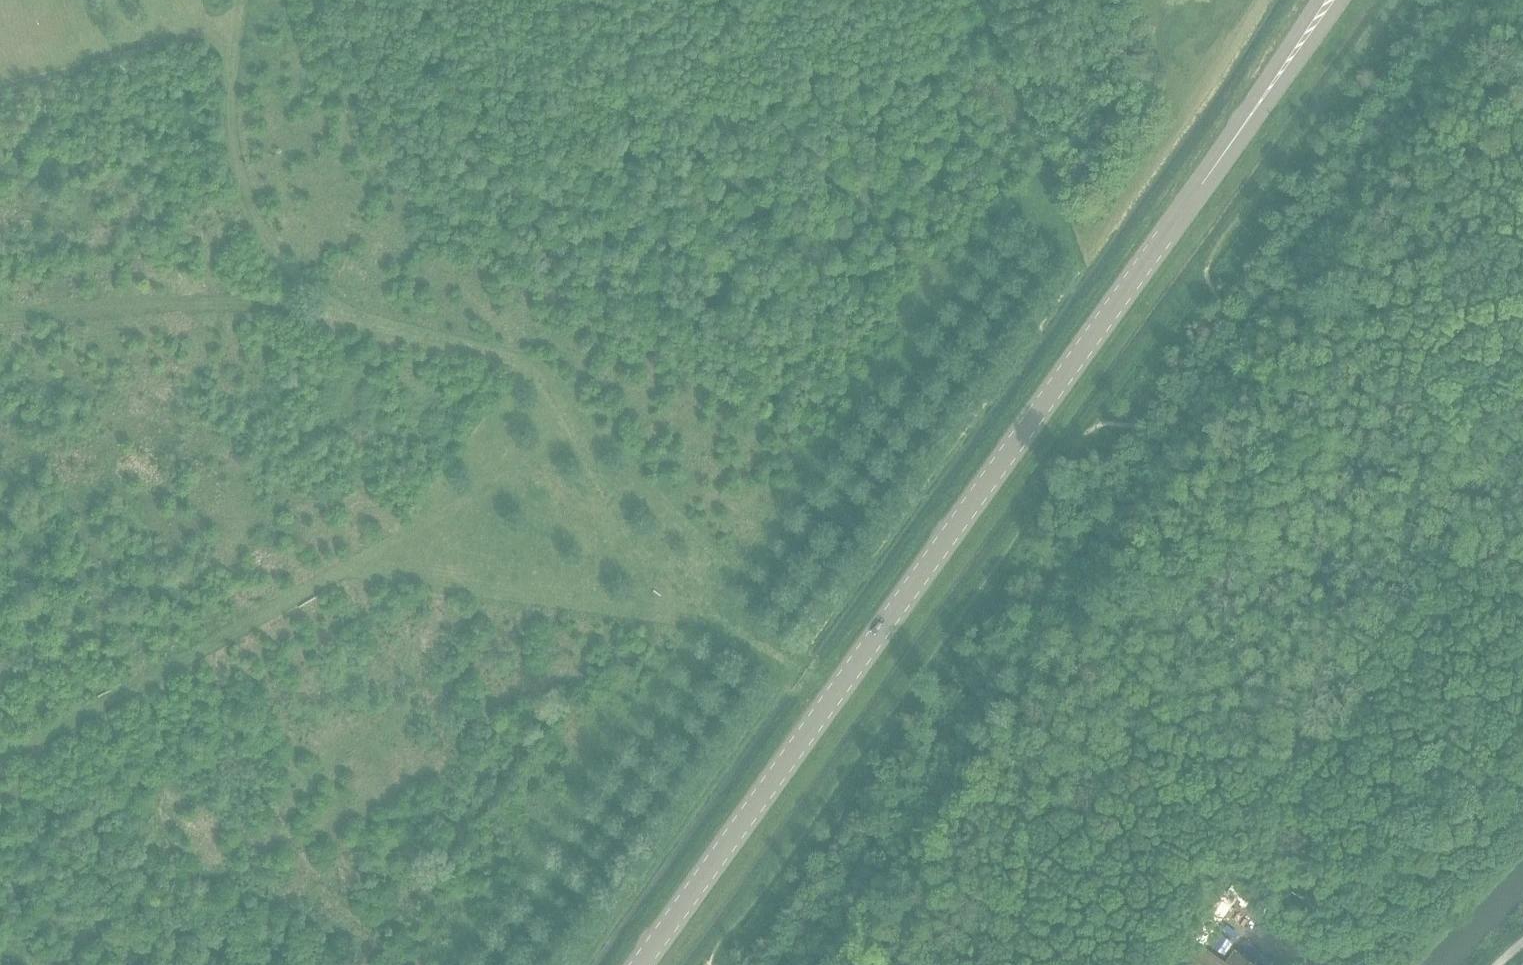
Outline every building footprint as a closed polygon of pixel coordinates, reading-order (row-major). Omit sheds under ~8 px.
[(1170,958),(1180,964),(1256,964),(1235,950),(1226,961),(1188,933),(1170,958)]
